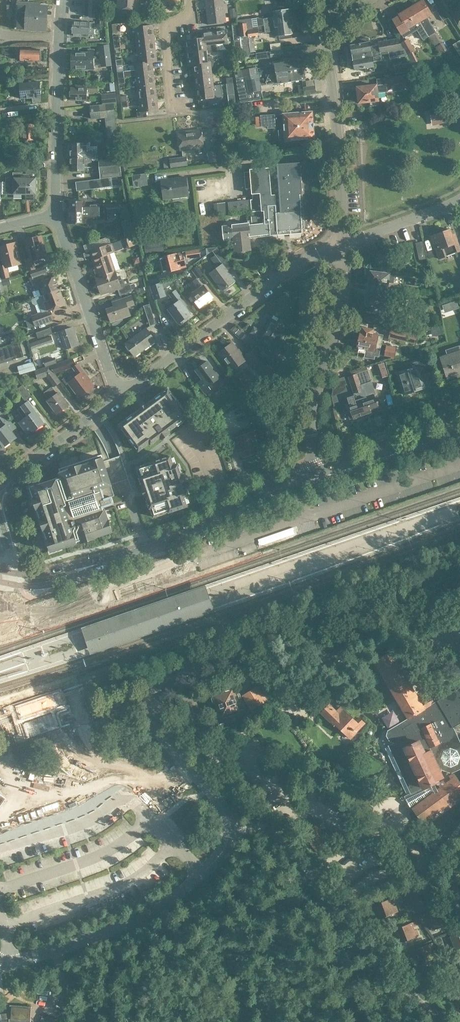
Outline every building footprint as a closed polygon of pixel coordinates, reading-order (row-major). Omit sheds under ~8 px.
[(7,16),(16,16),(16,29),(46,31),(48,6),(29,5),(29,0),(6,0),(7,16)] [(96,8),(98,8),(98,0),(89,0),(88,16),(95,17),(96,8)] [(138,0),(113,0),(116,0),(116,12),(137,13),(138,0)] [(226,8),(226,4),(223,4),(223,0),(204,0),(206,11),(226,8)] [(411,8),(428,37),(435,33),(426,18),(432,15),(424,1),(422,2),(421,0),(416,3),(417,5),(411,8)] [(459,25),(459,8),(458,5),(448,10),(458,26),(459,25)] [(263,17),(256,18),(257,27),(292,22),(291,9),(288,10),(287,6),(275,8),(276,12),(272,12),(273,18),(263,19),(263,17)] [(226,8),(206,11),(207,25),(226,22),(225,13),(227,13),(226,8)] [(399,15),(400,17),(394,21),(404,38),(418,30),(424,40),(428,37),(411,8),(399,15)] [(448,18),(442,8),(436,11),(442,22),(448,18)] [(73,34),(88,35),(94,35),(94,23),(73,22),(73,34)] [(292,38),(291,34),(294,34),(292,22),(257,27),(254,27),(255,28),(253,29),(248,29),(251,51),(251,52),(255,52),(254,38),(259,37),(259,33),(276,31),(276,36),(279,35),(279,39),(292,38)] [(240,34),(239,34),(240,40),(241,47),(241,53),(251,51),(248,29),(253,29),(252,23),(238,24),(240,34)] [(135,40),(153,37),(152,25),(134,27),(135,40)] [(202,38),(204,38),(205,45),(210,45),(227,43),(226,30),(202,33),(202,38)] [(155,49),(153,37),(135,40),(137,51),(155,49)] [(202,38),(184,40),(186,53),(206,50),(206,51),(210,50),(210,45),(205,45),(204,38),(202,38)] [(351,46),(353,58),(381,53),(379,45),(370,47),(370,42),(369,42),(369,39),(361,40),(361,44),(351,46)] [(414,51),(408,39),(401,43),(408,55),(414,51)] [(379,45),(381,53),(381,54),(404,50),(399,40),(379,43),(379,45)] [(109,46),(98,47),(99,64),(111,62),(109,46)] [(12,49),(12,54),(16,54),(16,59),(21,59),(21,61),(39,61),(39,59),(41,59),(41,55),(39,54),(39,50),(12,49)] [(157,62),(155,49),(137,51),(138,63),(138,64),(151,62),(157,62)] [(88,53),(71,53),(71,70),(94,70),(94,50),(88,50),(88,53)] [(206,50),(186,53),(187,66),(192,65),(192,64),(210,62),(210,63),(212,62),(212,56),(206,57),(206,51),(206,50)] [(270,58),(283,56),(282,50),(269,51),(270,58)] [(381,54),(381,53),(353,58),(355,70),(366,69),(366,73),(374,71),(373,67),(374,67),(373,63),(382,61),(381,54)] [(268,74),(303,68),(302,58),(298,58),(274,62),(275,66),(257,69),(257,67),(237,71),(238,78),(268,73),(268,74)] [(153,74),(151,62),(138,64),(138,63),(134,64),(134,70),(117,73),(118,78),(124,78),(135,76),(153,74)] [(192,64),(192,65),(194,77),(212,74),(211,68),(213,67),(212,62),(210,63),(210,62),(192,64)] [(411,72),(409,64),(395,67),(396,74),(411,72)] [(305,79),(303,68),(268,74),(268,73),(238,78),(238,79),(236,79),(241,103),(262,100),(261,87),(302,80),(302,79),(305,79)] [(135,76),(137,88),(154,86),(153,74),(135,76)] [(212,74),(194,77),(195,88),(213,86),(212,74)] [(377,100),(377,94),(394,92),(393,88),(409,86),(408,76),(393,78),(384,79),(384,80),(378,81),(378,86),(357,88),(358,103),(369,102),(369,106),(377,105),(376,100),(377,100)] [(40,82),(20,84),(21,99),(32,98),(33,102),(41,102),(41,98),(40,82)] [(233,83),(227,84),(226,84),(227,95),(234,94),(233,83)] [(98,86),(93,86),(79,85),(79,89),(72,89),(72,101),(87,101),(87,92),(97,92),(98,86)] [(213,86),(195,88),(197,101),(223,97),(221,85),(213,86)] [(156,98),(154,86),(137,88),(138,100),(156,98)] [(116,94),(112,94),(101,95),(102,103),(117,102),(116,94)] [(417,98),(419,111),(426,110),(425,97),(417,98)] [(157,110),(156,98),(138,100),(140,112),(157,110)] [(114,105),(91,107),(93,120),(106,118),(110,160),(99,161),(100,174),(101,178),(121,176),(121,172),(120,160),(114,105)] [(429,110),(430,116),(432,126),(445,124),(441,107),(429,110)] [(276,127),(284,126),(285,141),(314,139),(312,112),(275,115),(275,114),(260,116),(261,127),(267,127),(268,129),(276,128),(276,127)] [(245,119),(234,119),(234,132),(245,132),(245,119)] [(34,124),(20,125),(20,133),(24,133),(24,141),(35,140),(34,124)] [(204,152),(204,148),(202,130),(190,132),(193,155),(195,155),(195,153),(204,152)] [(182,156),(193,155),(190,132),(178,133),(180,151),(182,151),(182,156)] [(71,151),(71,158),(88,158),(94,158),(94,150),(88,150),(88,144),(71,144),(71,146),(70,147),(70,150),(71,151)] [(207,152),(209,163),(224,160),(222,149),(207,152)] [(171,168),(187,166),(186,157),(169,159),(171,168)] [(88,158),(71,158),(71,164),(70,165),(70,168),(71,169),(71,171),(88,171),(88,168),(89,167),(89,168),(91,168),(91,161),(88,161),(88,158)] [(303,233),(303,230),(305,228),(308,225),(311,218),(312,214),(312,210),(311,206),(309,203),(306,199),(304,196),(303,193),(300,163),(277,165),(278,165),(271,166),(271,169),(263,170),(263,169),(255,170),(255,169),(249,170),(252,194),(252,199),(228,201),(229,214),(251,212),(252,224),(249,224),(249,223),(231,225),(233,240),(234,240),(235,252),(250,250),(249,239),(251,238),(251,237),(303,233)] [(2,194),(26,194),(26,175),(22,175),(22,174),(14,173),(14,183),(2,183),(2,194)] [(147,181),(146,173),(137,174),(138,182),(147,181)] [(26,175),(26,194),(27,194),(26,200),(35,200),(35,194),(36,194),(36,178),(30,178),(30,175),(26,175)] [(113,185),(112,177),(88,180),(89,188),(113,185)] [(185,177),(155,182),(156,188),(162,187),(164,199),(188,196),(185,177)] [(101,205),(85,205),(85,202),(68,202),(68,213),(101,212),(101,205)] [(222,214),(221,202),(213,203),(214,215),(222,214)] [(101,212),(68,213),(68,223),(85,223),(85,220),(101,220),(101,219),(101,212)] [(233,240),(231,225),(222,226),(224,241),(233,240)] [(449,230),(436,235),(430,237),(438,258),(459,251),(455,239),(453,240),(449,230)] [(134,237),(132,231),(123,234),(125,240),(132,238),(134,237)] [(40,237),(27,240),(32,258),(25,260),(28,271),(35,269),(33,261),(46,257),(40,237)] [(132,238),(125,240),(121,241),(124,249),(134,246),(132,238)] [(1,247),(6,265),(0,266),(0,270),(2,279),(10,277),(7,267),(20,264),(14,244),(1,247)] [(99,259),(109,255),(115,253),(112,244),(93,251),(95,257),(98,256),(99,259)] [(144,245),(145,254),(155,253),(153,244),(144,245)] [(226,260),(217,248),(213,252),(221,263),(226,260)] [(186,259),(196,258),(195,251),(185,252),(186,259)] [(432,251),(426,253),(428,259),(434,257),(432,251)] [(158,258),(162,274),(181,269),(186,267),(182,252),(158,258)] [(95,270),(98,277),(101,276),(115,272),(109,255),(99,259),(98,256),(95,257),(93,258),(96,268),(98,267),(99,269),(95,270)] [(222,265),(210,274),(222,291),(235,281),(222,265)] [(45,267),(31,272),(33,277),(47,273),(45,267)] [(203,275),(197,267),(192,270),(198,278),(203,275)] [(372,282),(371,287),(378,288),(378,292),(386,292),(387,284),(393,285),(394,277),(388,277),(388,276),(386,275),(387,270),(381,269),(380,275),(371,273),(371,275),(369,275),(368,281),(370,281),(370,282),(372,282)] [(102,295),(118,289),(120,296),(132,292),(132,290),(136,289),(134,284),(130,285),(127,278),(118,281),(115,272),(101,276),(98,277),(96,278),(102,295)] [(35,299),(60,289),(55,277),(33,285),(35,291),(33,292),(35,299)] [(204,286),(202,287),(197,280),(190,285),(196,293),(191,296),(200,307),(212,298),(204,286)] [(166,296),(162,282),(149,287),(154,300),(166,296)] [(378,288),(371,287),(370,296),(368,296),(368,298),(366,297),(366,304),(367,304),(367,305),(384,307),(386,292),(378,292),(378,288)] [(35,299),(31,300),(33,304),(36,306),(40,305),(43,313),(50,310),(50,311),(66,305),(60,289),(35,299)] [(186,320),(185,319),(190,315),(184,307),(187,305),(176,291),(171,295),(177,303),(164,312),(170,320),(174,317),(179,323),(180,322),(181,324),(186,320)] [(131,297),(122,300),(123,305),(107,310),(111,322),(130,316),(127,307),(133,305),(131,297)] [(450,303),(452,310),(459,308),(457,301),(450,303)] [(156,325),(149,305),(144,307),(150,326),(156,325)] [(43,313),(32,317),(36,326),(54,320),(50,311),(50,310),(43,313)] [(254,330),(256,324),(250,321),(247,327),(254,330)] [(276,348),(286,330),(270,321),(260,339),(276,348)] [(234,333),(241,335),(243,329),(236,326),(234,333)] [(78,346),(74,335),(75,334),(73,328),(58,333),(62,345),(63,345),(65,350),(78,346)] [(361,333),(359,340),(381,345),(383,336),(373,334),(373,330),(362,328),(361,333)] [(36,334),(38,339),(52,335),(50,329),(36,334)] [(126,344),(135,356),(155,341),(146,329),(126,344)] [(388,338),(415,344),(418,335),(390,329),(388,338)] [(51,336),(30,344),(31,349),(53,342),(51,336)] [(380,352),(381,345),(359,340),(357,348),(367,350),(366,351),(374,353),(375,351),(380,352)] [(260,352),(257,358),(271,366),(277,355),(264,348),(264,347),(253,341),(250,346),(260,352)] [(0,349),(0,366),(25,358),(20,343),(0,349)] [(219,353),(232,371),(245,361),(232,343),(219,353)] [(382,355),(381,361),(386,362),(402,356),(399,348),(386,345),(384,355),(382,355)] [(269,369),(257,358),(250,350),(243,358),(267,378),(268,377),(270,378),(273,375),(271,374),(273,372),(269,369)] [(440,358),(447,379),(459,375),(459,352),(440,358)] [(45,367),(57,363),(55,358),(52,359),(50,354),(43,356),(45,361),(44,362),(45,367)] [(423,366),(426,374),(434,371),(429,358),(410,364),(412,370),(396,375),(403,396),(424,389),(417,368),(423,366)] [(73,359),(51,367),(56,374),(71,369),(71,367),(75,365),(73,359)] [(17,369),(33,365),(32,360),(16,364),(17,369)] [(195,370),(202,380),(197,383),(204,393),(210,389),(212,392),(224,383),(207,361),(195,370)] [(79,375),(69,383),(80,397),(93,387),(86,378),(88,377),(79,364),(74,368),(79,375)] [(49,366),(34,371),(37,380),(46,377),(54,387),(61,382),(49,366)] [(367,371),(359,373),(362,381),(355,384),(357,389),(355,390),(357,394),(358,393),(365,415),(377,411),(377,409),(379,409),(377,403),(375,403),(373,395),(365,398),(363,391),(361,386),(371,383),(367,371)] [(353,419),(365,415),(358,393),(357,394),(355,390),(357,389),(355,384),(362,381),(359,373),(348,377),(353,395),(346,397),(348,404),(350,411),(346,412),(349,420),(353,419)] [(23,385),(17,390),(25,402),(32,397),(23,385)] [(59,393),(56,395),(52,388),(45,393),(50,400),(48,401),(57,414),(68,406),(59,393)] [(172,389),(130,417),(144,438),(187,411),(172,389)] [(28,402),(22,406),(29,416),(20,423),(28,434),(33,431),(33,432),(44,424),(35,412),(36,411),(28,402)] [(7,417),(1,409),(0,410),(0,418),(1,419),(0,420),(0,448),(1,449),(16,438),(9,429),(13,426),(7,417)] [(241,452),(242,451),(244,457),(260,451),(256,441),(260,440),(257,431),(237,438),(239,444),(238,444),(241,452)] [(180,447),(139,459),(153,508),(193,497),(180,447)] [(57,479),(30,488),(51,551),(77,543),(77,542),(81,540),(81,542),(96,537),(95,537),(112,531),(105,509),(104,509),(103,507),(114,503),(112,496),(111,497),(108,486),(111,485),(102,457),(59,472),(62,478),(57,479)] [(191,604),(189,599),(136,617),(138,623),(140,628),(193,610),(191,604)] [(87,639),(89,645),(97,642),(100,643),(105,642),(107,639),(116,636),(114,630),(112,625),(103,628),(99,626),(96,628),(93,631),(85,634),(87,639)] [(411,793),(402,797),(399,798),(400,800),(404,806),(408,813),(414,808),(424,822),(426,825),(430,822),(428,819),(434,815),(436,817),(444,811),(443,809),(448,805),(450,807),(459,801),(457,798),(459,796),(459,781),(459,782),(453,774),(450,777),(451,779),(446,783),(444,781),(440,784),(442,787),(438,791),(434,783),(438,781),(438,780),(445,776),(441,769),(452,772),(459,769),(459,742),(453,727),(459,723),(459,686),(422,709),(389,653),(375,661),(409,719),(402,723),(387,732),(386,736),(389,742),(393,743),(388,745),(411,793)] [(268,707),(259,686),(249,691),(257,712),(268,707)] [(238,711),(242,709),(237,693),(232,694),(231,692),(215,697),(222,716),(238,711)] [(320,696),(312,704),(340,731),(342,730),(351,738),(365,723),(359,718),(356,722),(340,707),(337,712),(328,704),(320,696)] [(368,727),(359,732),(362,738),(371,732),(368,727)] [(440,847),(426,832),(415,843),(429,857),(440,847)] [(422,887),(403,894),(405,898),(409,897),(410,900),(408,901),(410,907),(427,901),(422,887)] [(376,904),(382,918),(398,912),(396,906),(394,906),(393,903),(397,901),(395,897),(376,904)] [(443,911),(425,918),(426,923),(430,921),(431,925),(429,925),(432,931),(448,925),(443,911)] [(402,942),(419,936),(416,930),(415,930),(413,927),(417,926),(415,921),(397,928),(402,942)] [(445,938),(446,943),(450,941),(451,945),(450,945),(452,952),(459,948),(459,932),(445,938)] [(434,942),(415,949),(421,963),(437,957),(435,951),(433,951),(432,948),(436,947),(434,942)] [(0,1020),(1,1021),(30,1021),(31,1006),(10,1005),(9,1020),(0,1020)]
